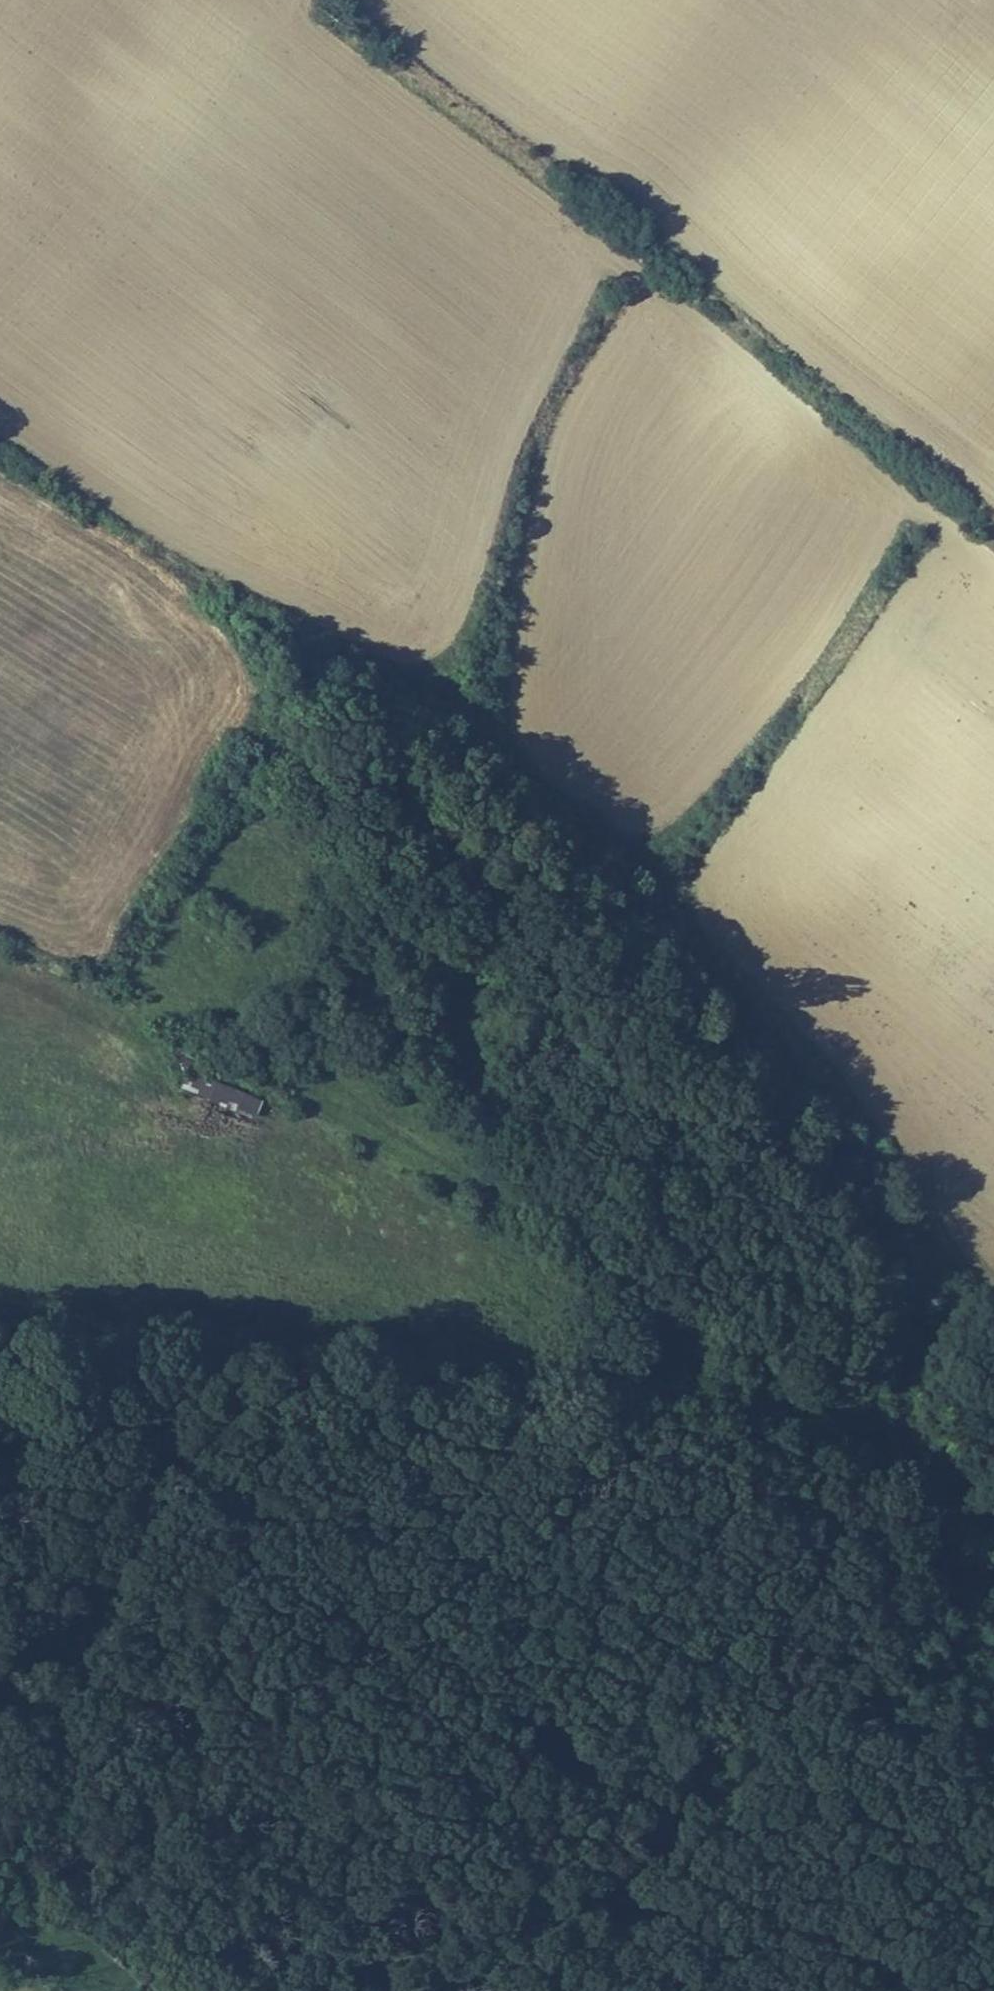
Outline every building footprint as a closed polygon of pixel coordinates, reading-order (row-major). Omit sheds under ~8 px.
[(253,1115),(261,1096),(184,1066),(177,1084),(253,1115)]
